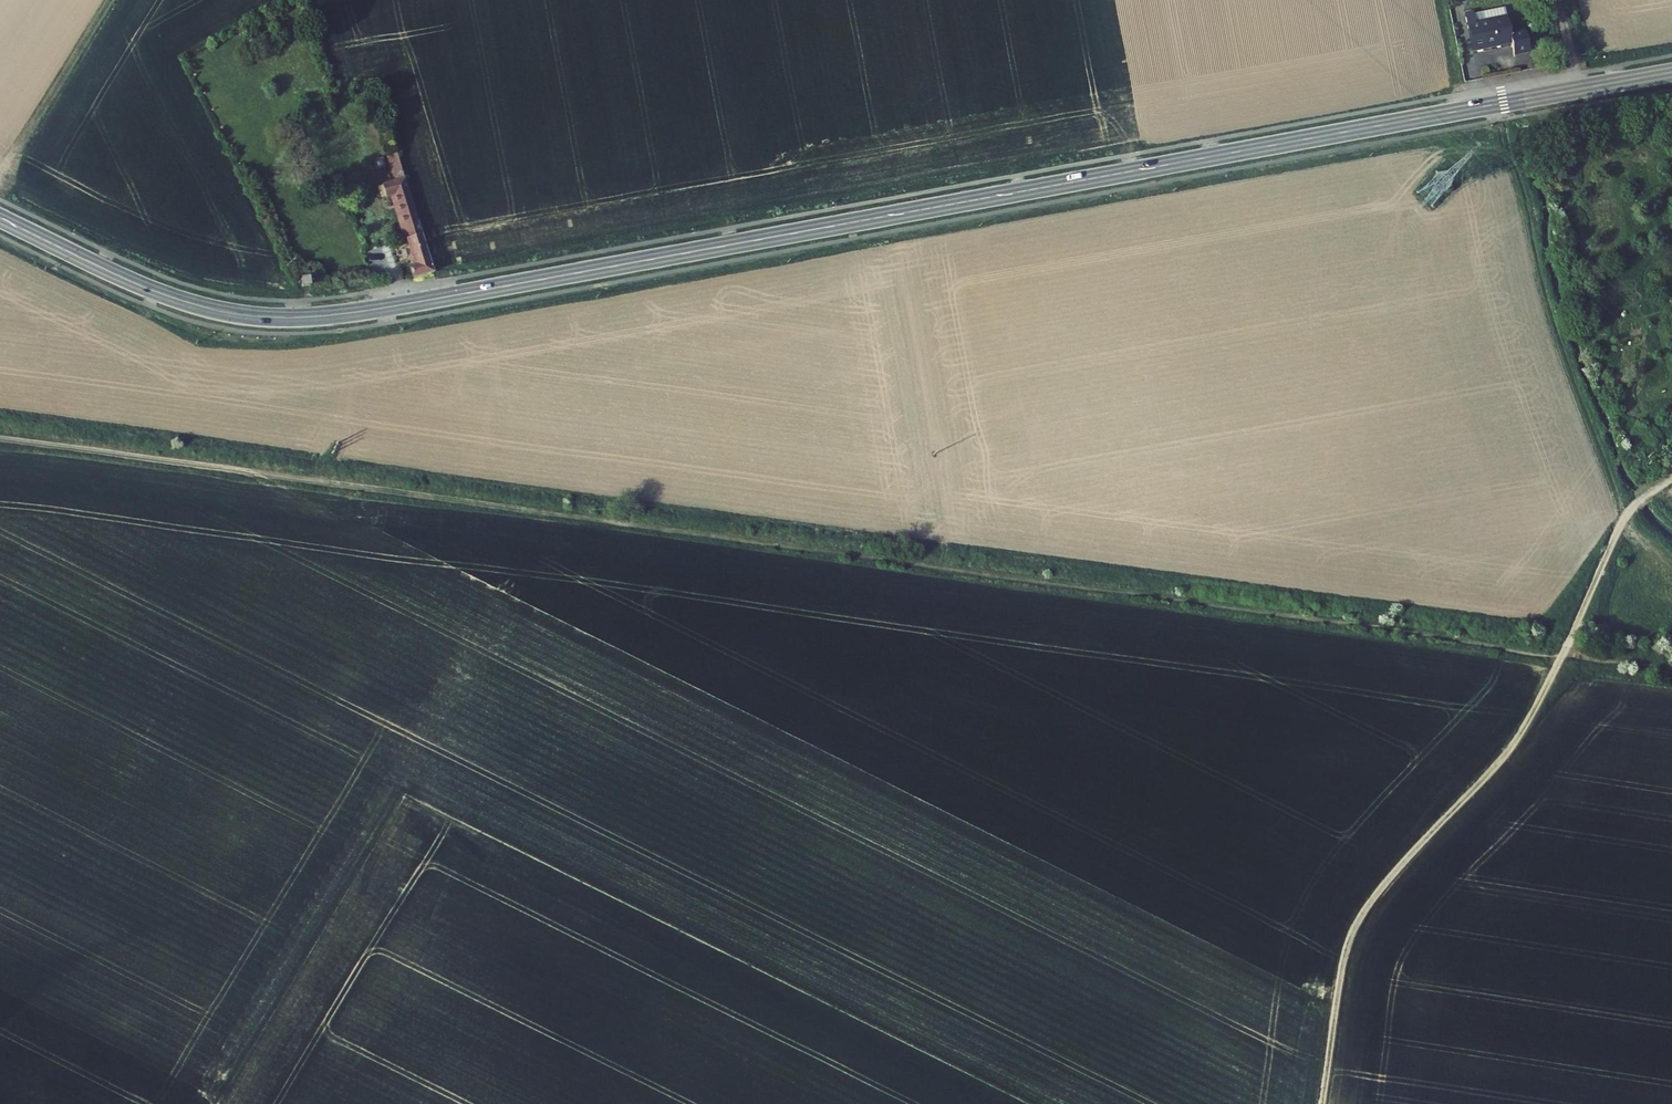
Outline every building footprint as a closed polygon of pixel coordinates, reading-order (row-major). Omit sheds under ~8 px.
[(1508,29),(1492,32),(1490,23),(1474,26),(1472,15),(1464,16),(1471,54),(1512,46),(1514,57),(1526,55),(1522,33),(1509,36),(1508,29)] [(369,109),(364,92),(354,95),(360,112),(369,109)] [(432,272),(392,141),(383,144),(393,177),(381,181),(386,196),(393,194),(414,261),(408,263),(412,276),(432,272)]
